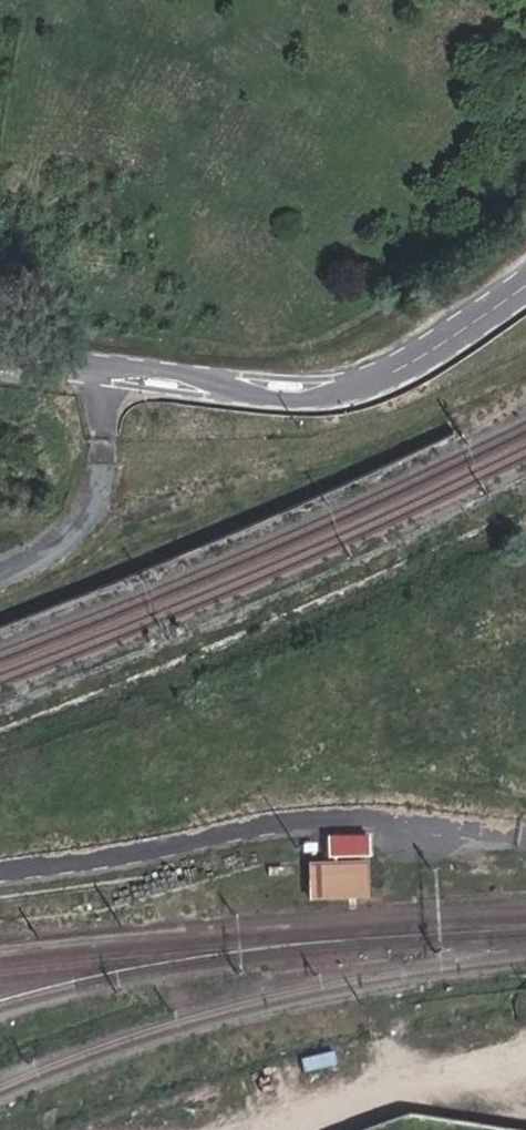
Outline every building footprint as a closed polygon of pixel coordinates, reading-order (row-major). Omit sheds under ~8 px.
[(327,833),(327,857),(369,857),(370,833),(327,833)] [(365,899),(363,861),(315,863),(317,901),(365,899)]
